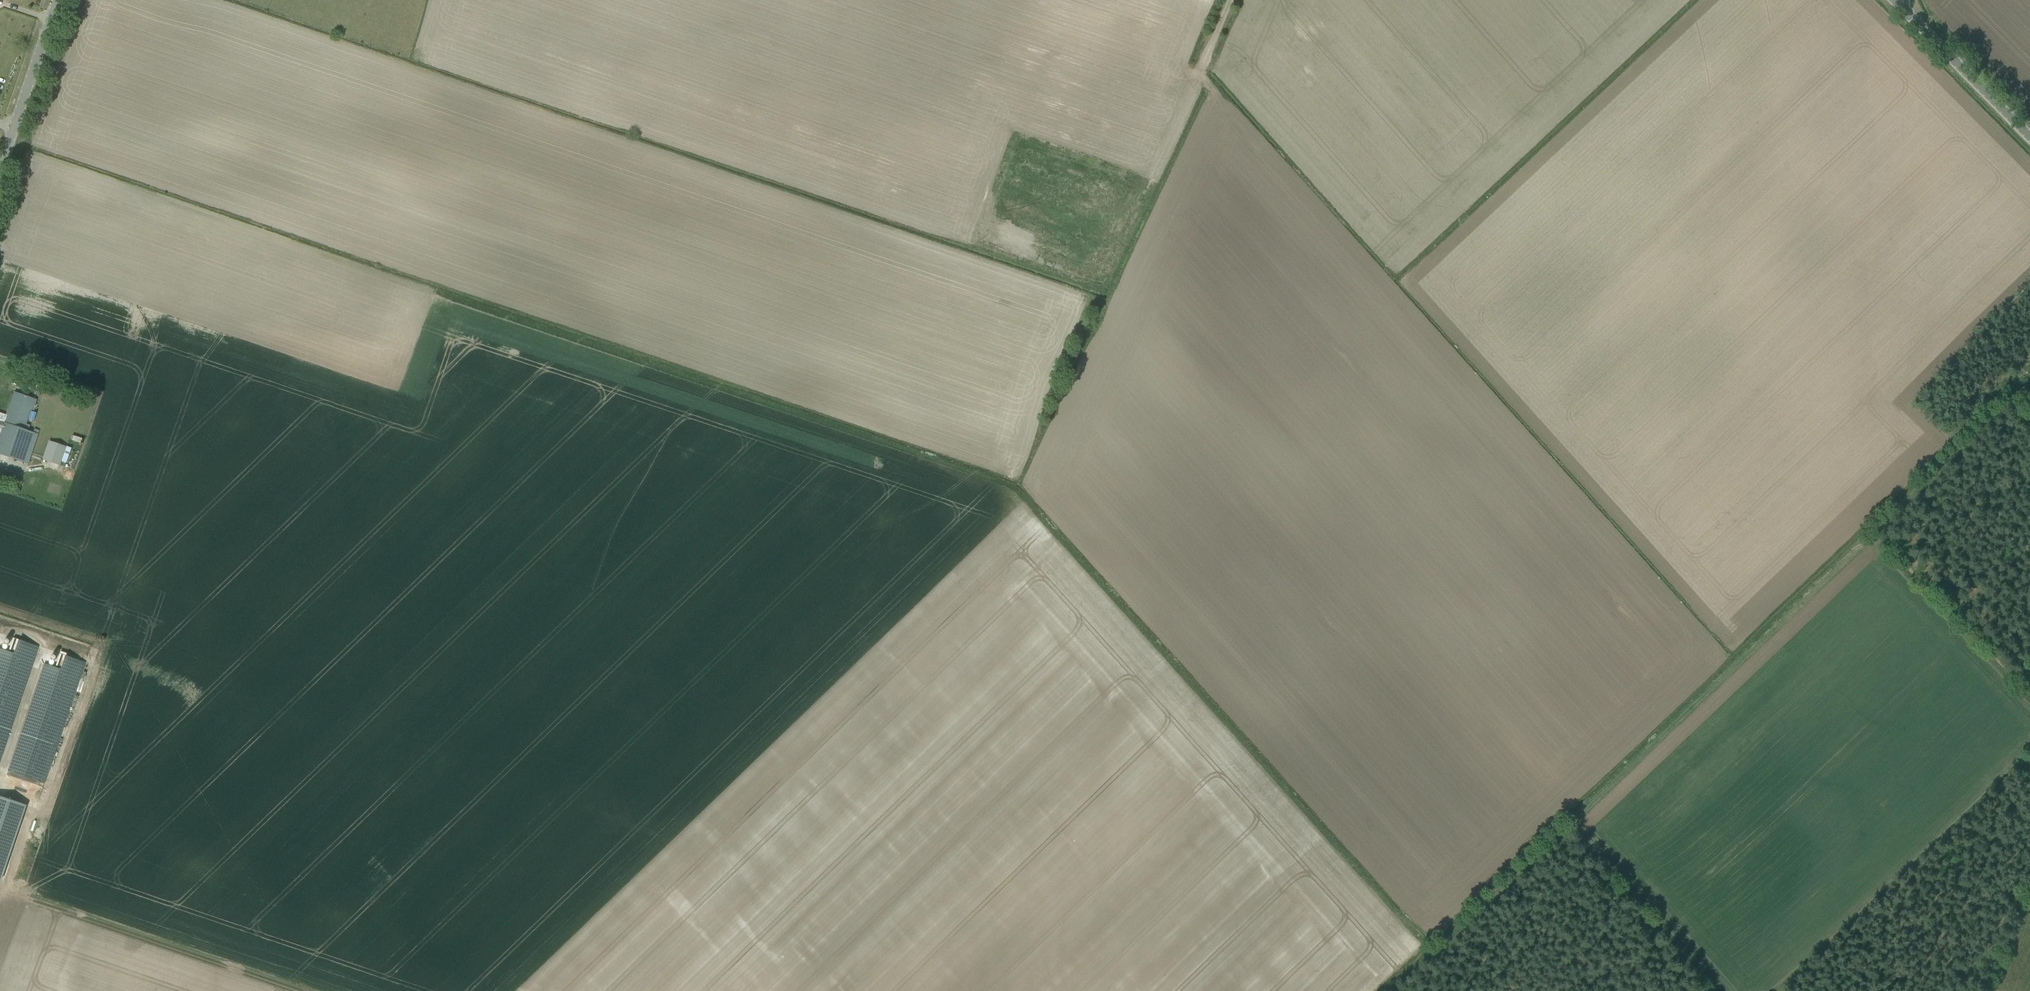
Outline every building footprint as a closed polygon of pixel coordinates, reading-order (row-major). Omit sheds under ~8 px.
[(1,430),(0,434),(0,454),(28,464),(38,434),(26,430),(29,419),(32,412),(36,400),(14,392),(6,415),(0,413),(0,429),(1,430)] [(49,441),(43,460),(60,466),(66,447),(49,441)] [(34,476),(49,480),(50,475),(35,471),(34,476)] [(38,646),(16,639),(12,653),(0,649),(0,759),(38,646)] [(8,771),(6,775),(38,786),(39,782),(44,783),(85,662),(63,654),(58,669),(44,664),(8,771)] [(0,881),(26,805),(0,796),(0,881)]
